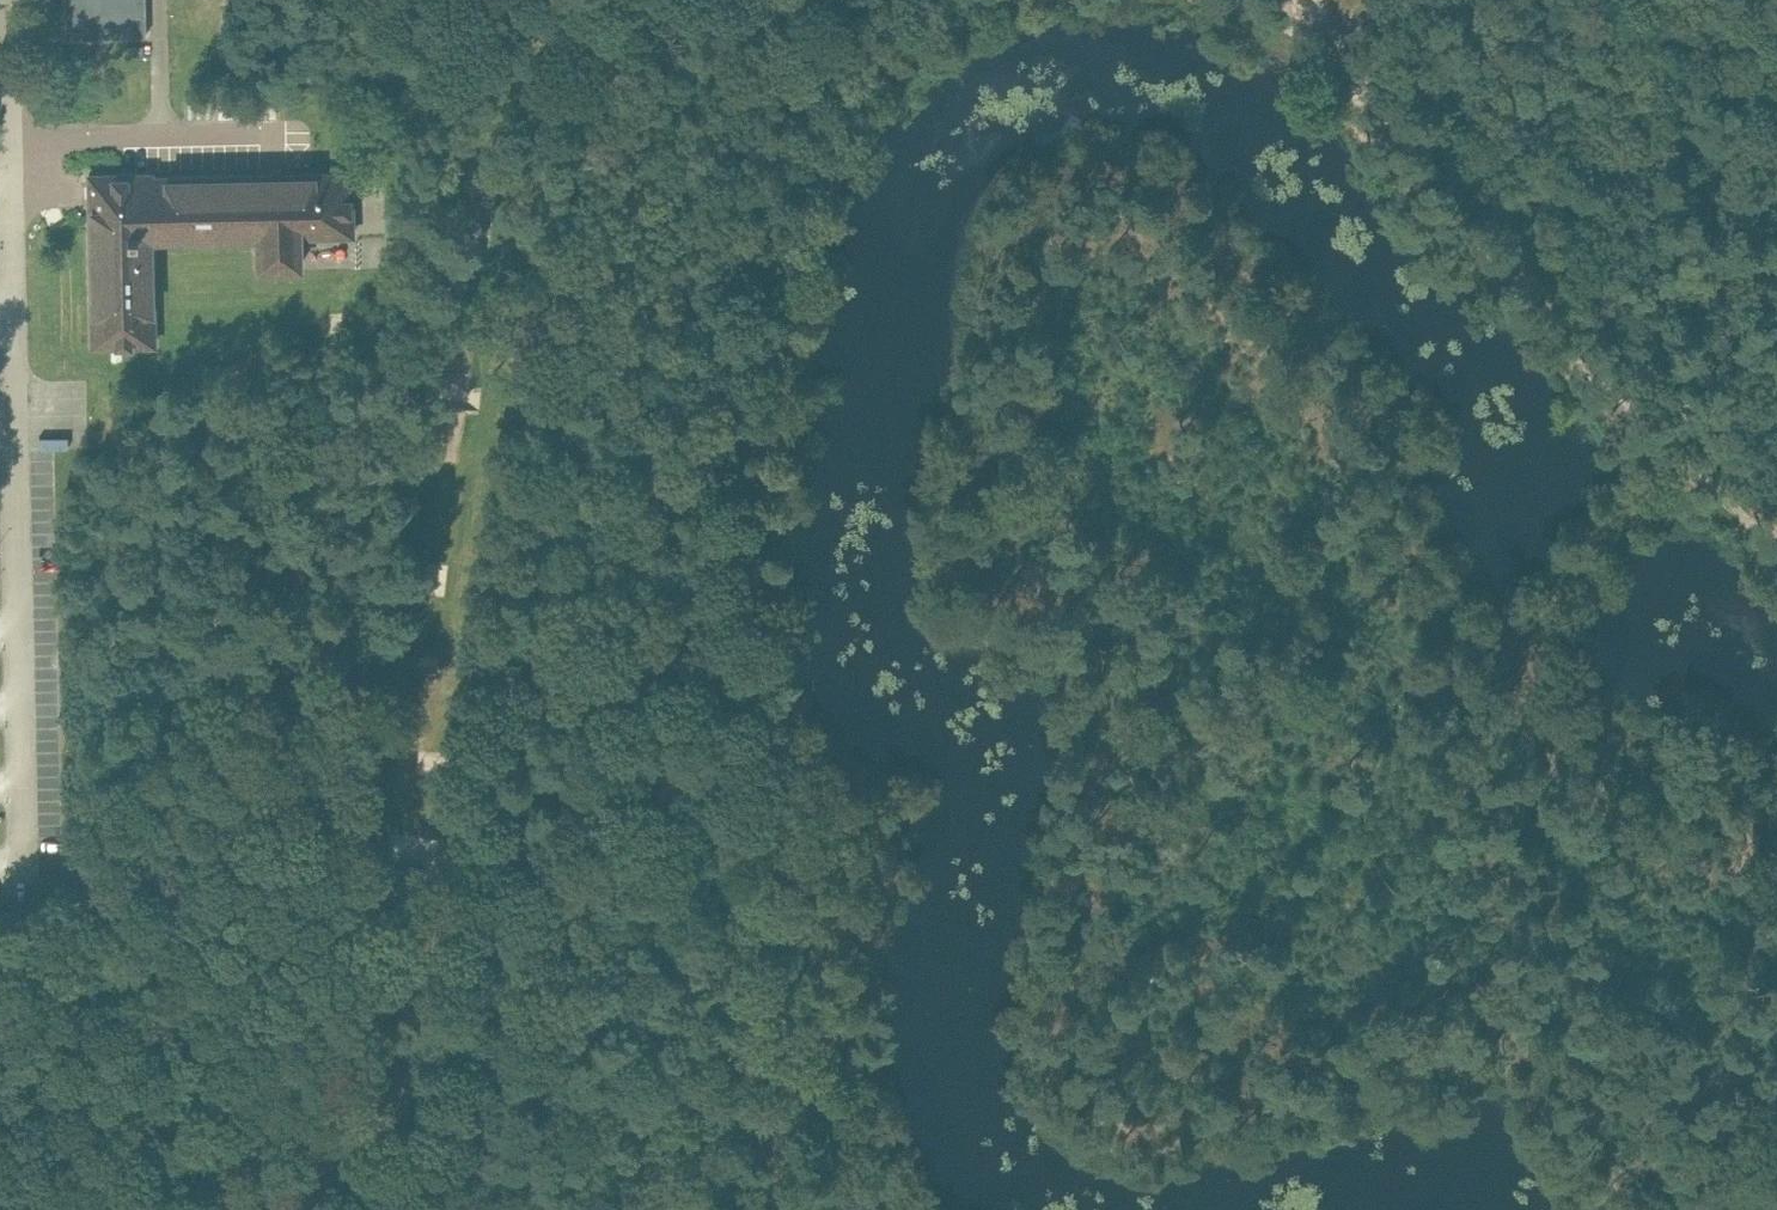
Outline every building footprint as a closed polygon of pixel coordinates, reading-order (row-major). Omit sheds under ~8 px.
[(65,37),(146,35),(146,0),(65,0),(65,37)] [(354,169),(153,173),(153,170),(87,171),(91,348),(158,346),(156,240),(255,237),(255,269),(304,268),(303,238),(355,237),(354,169)]
